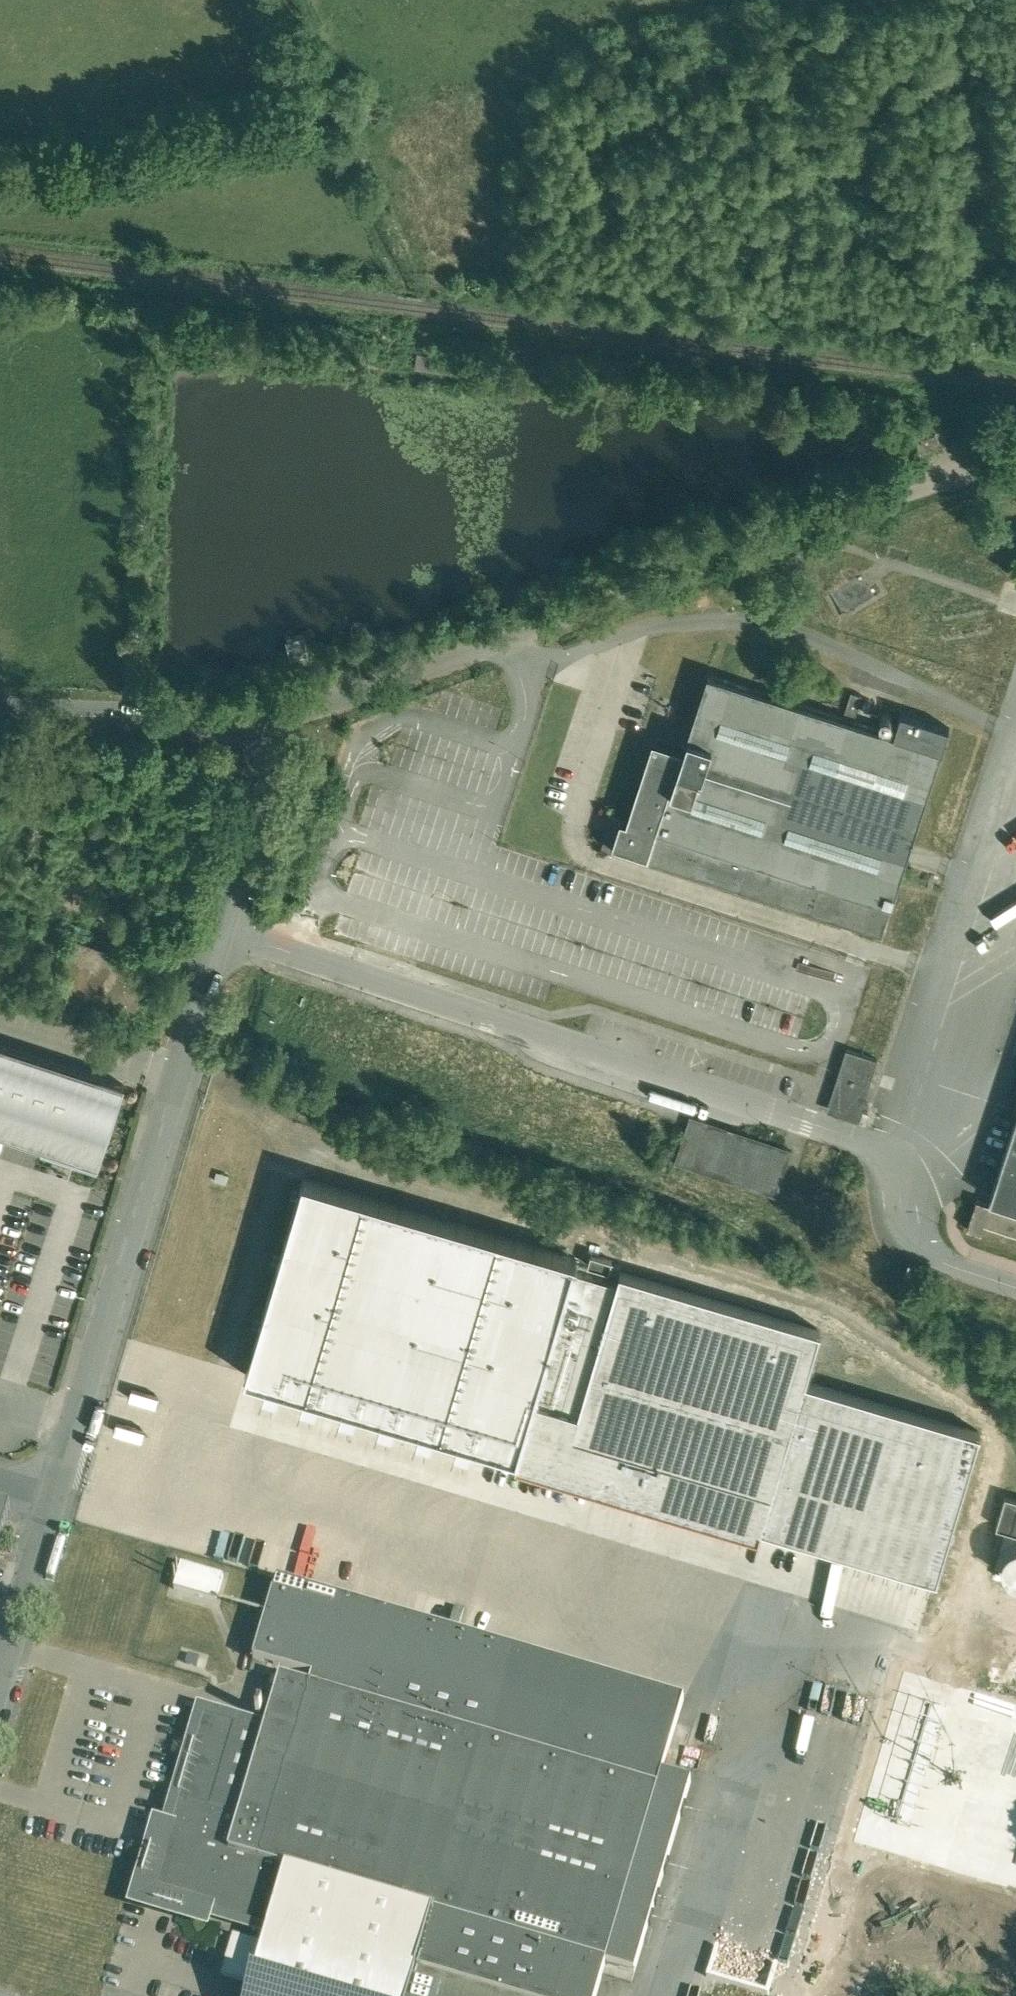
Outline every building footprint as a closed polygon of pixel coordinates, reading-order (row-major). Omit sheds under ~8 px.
[(895,733),(709,673),(684,749),(658,741),(632,822),(622,819),(622,820),(617,818),(609,841),(614,843),(614,844),(884,931),(951,727),(902,711),(895,733)] [(864,694),(853,691),(845,714),(857,717),(864,694)] [(890,713),(889,712),(887,712),(884,712),(883,713),(882,715),(881,716),(881,718),(881,719),(882,721),(883,722),(884,723),(886,723),(887,724),(889,723),(891,722),(892,721),(893,719),(893,717),(893,716),(892,714),(890,713)] [(131,960),(72,940),(55,992),(134,1018),(149,971),(130,965),(131,960)] [(44,1143),(42,1148),(59,1154),(55,1166),(69,1171),(73,1158),(99,1167),(126,1085),(0,1044),(0,1128),(44,1143)] [(879,1060),(846,1050),(839,1075),(846,1077),(836,1108),(856,1115),(867,1077),(874,1079),(879,1060)] [(674,1162),(778,1195),(793,1148),(690,1115),(674,1162)] [(992,1198),(1015,1206),(1015,1122),(992,1198)] [(815,1334),(312,1195),(263,1373),(761,1510),(756,1529),(939,1579),(980,1432),(801,1383),(815,1334)] [(992,1198),(990,1203),(978,1199),(969,1228),(982,1232),(985,1223),(1015,1233),(1015,1206),(992,1198)] [(1002,1493),(992,1522),(1015,1530),(1015,1498),(1002,1493)] [(11,1500),(0,1497),(0,1536),(11,1500)] [(1006,1534),(1001,1555),(1015,1559),(1015,1536),(1006,1534)] [(225,1575),(176,1562),(170,1589),(218,1601),(225,1575)] [(281,1676),(264,1731),(204,1714),(171,1828),(161,1825),(157,1838),(167,1840),(152,1892),(269,1927),(265,1943),(252,1984),(292,1995),(597,1995),(607,1965),(635,1973),(692,1781),(663,1773),(685,1699),(278,1579),(254,1659),(313,1677),(311,1685),(281,1676)] [(717,1618),(737,1621),(742,1586),(723,1583),(717,1618)] [(265,1943),(234,1934),(222,1975),(252,1984),(265,1943)]
